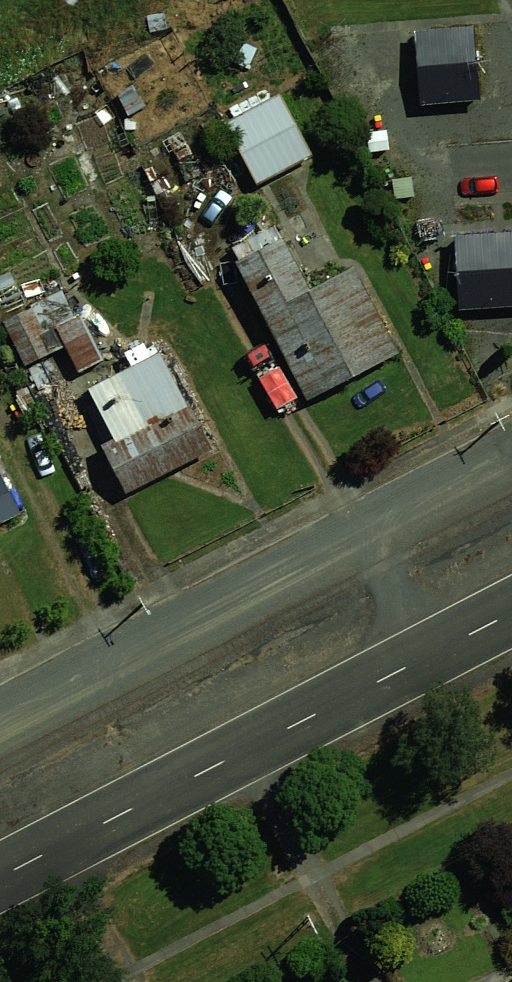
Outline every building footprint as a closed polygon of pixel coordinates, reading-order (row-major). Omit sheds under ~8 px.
[(486,36),(422,37),(424,114),(488,113),(486,36)] [(287,92),(228,121),(262,189),(320,160),(287,92)] [(330,291),(293,220),(233,251),(316,411),(405,365),(359,276),(330,291)] [(457,241),(460,318),(511,316),(511,239),(457,241)] [(88,378),(134,356),(106,297),(65,317),(41,267),(0,287),(0,318),(27,374),(75,351),(88,378)] [(161,344),(88,378),(122,449),(105,456),(125,498),(215,455),(161,344)] [(35,523),(0,453),(0,540),(35,523)]
